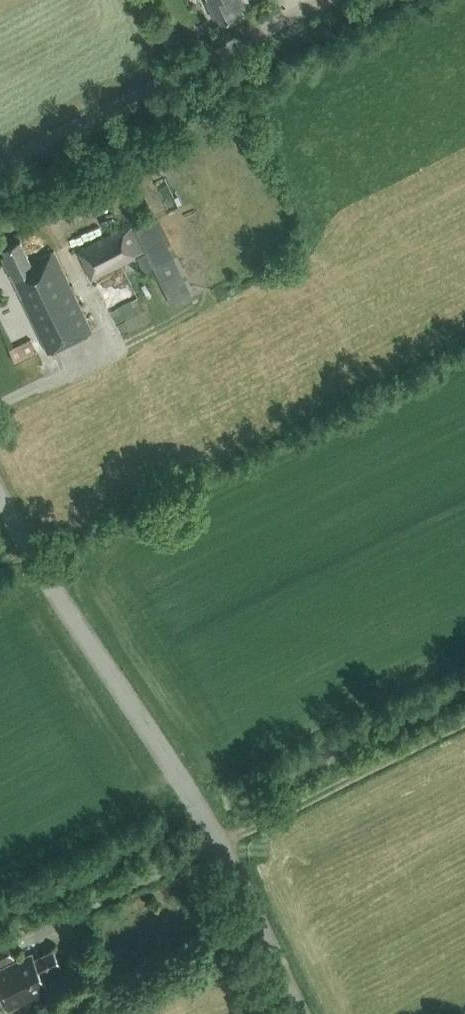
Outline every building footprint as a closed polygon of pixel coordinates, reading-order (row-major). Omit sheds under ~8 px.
[(243,0),(207,0),(206,1),(214,18),(218,16),(221,23),(237,16),(235,11),(246,6),(243,0)] [(197,294),(159,215),(133,228),(131,224),(78,251),(92,278),(136,255),(144,270),(152,266),(173,306),(197,294)] [(49,352),(92,331),(54,252),(32,263),(21,240),(4,248),(7,254),(2,256),(49,352)] [(131,302),(118,308),(121,313),(134,307),(131,302)] [(15,361),(36,351),(30,340),(9,349),(15,361)] [(3,932),(0,933),(0,964),(14,957),(3,932)] [(44,981),(56,975),(54,970),(61,966),(54,951),(34,961),(31,956),(0,972),(0,996),(8,1013),(50,992),(44,981)]
